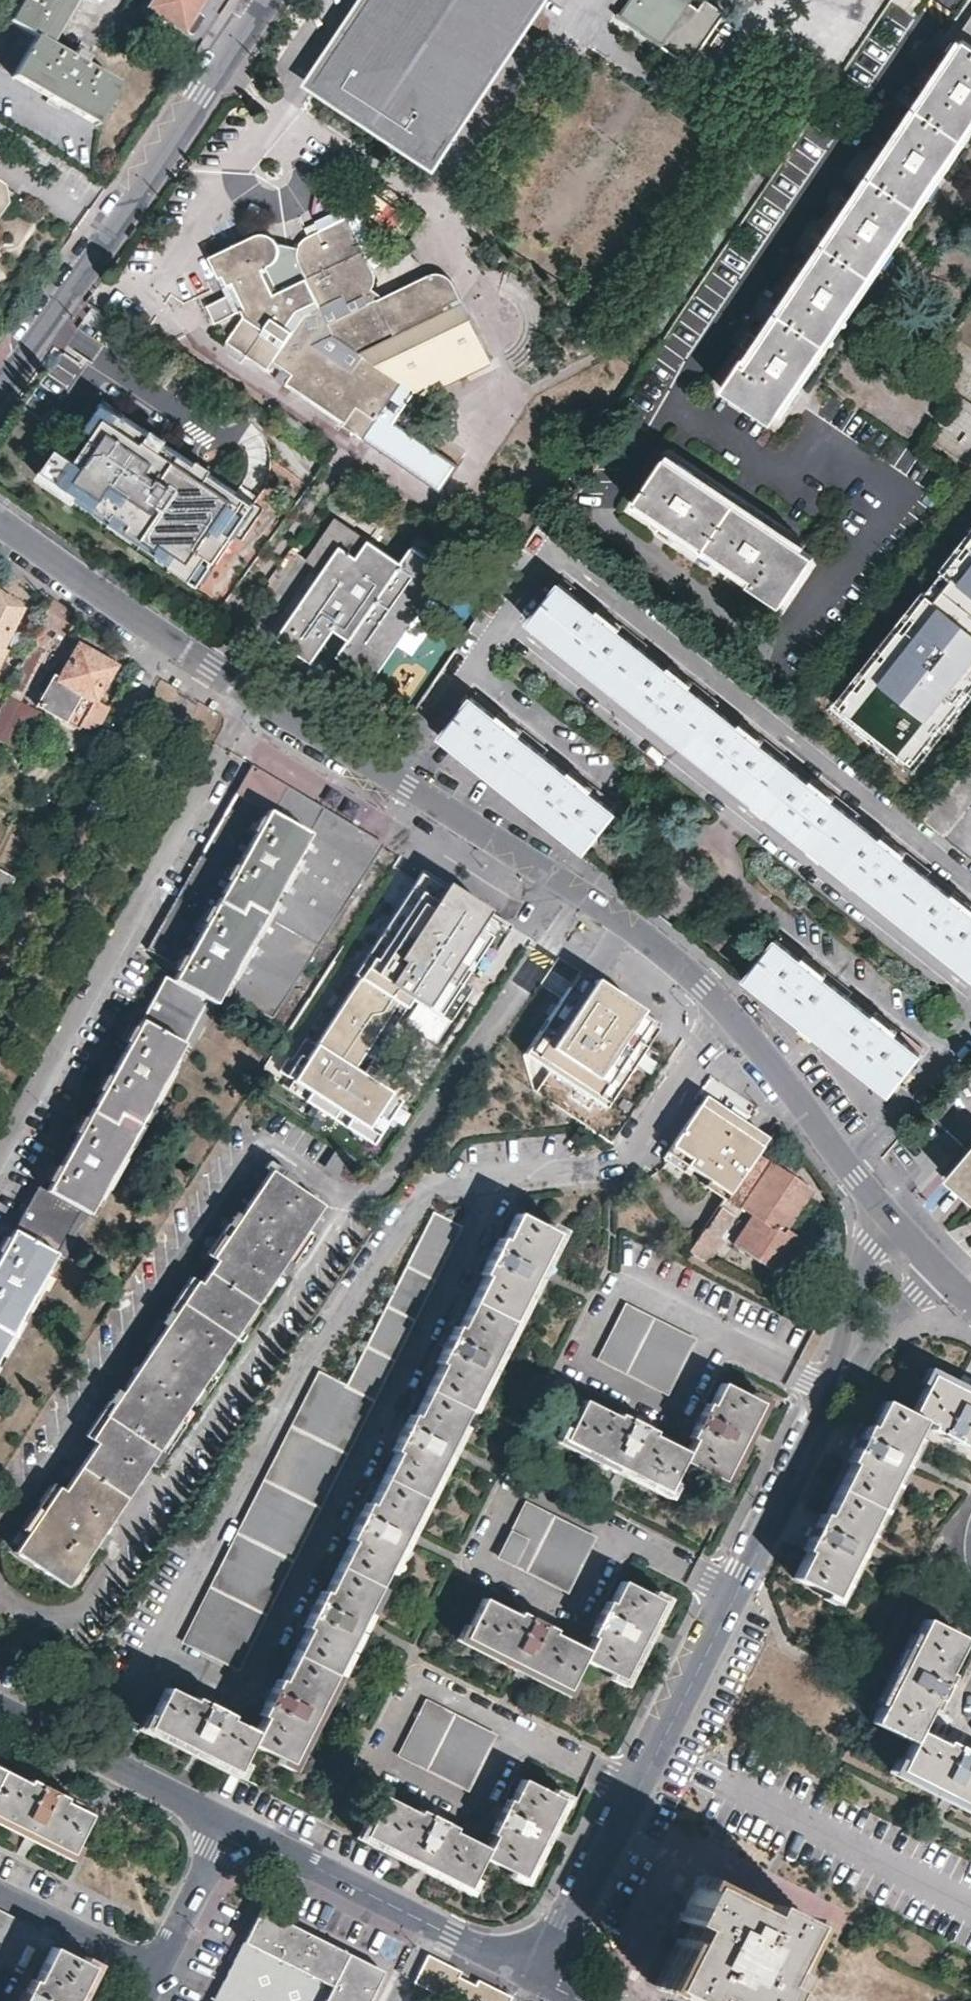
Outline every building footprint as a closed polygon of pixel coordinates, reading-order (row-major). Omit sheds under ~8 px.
[(0,36),(0,69),(95,125),(118,83),(91,68),(95,61),(75,50),(71,56),(48,43),(72,0),(20,0),(0,36)] [(146,9),(178,28),(195,0),(152,0),(146,9)] [(325,79),(427,150),(529,0),(379,0),(325,79)] [(619,14),(689,63),(724,11),(708,0),(703,0),(698,7),(689,0),(629,0),(619,14)] [(890,1),(905,11),(913,0),(890,0),(890,1)] [(190,36),(201,17),(195,13),(183,31),(190,36)] [(943,63),(938,60),(929,72),(935,77),(897,132),(892,129),(883,141),(889,145),(852,199),(846,196),(836,209),(843,214),(806,268),(800,264),(790,278),(797,282),(759,337),(753,333),(744,346),(755,354),(751,359),(745,356),(723,387),(773,420),(970,125),(970,23),(943,63)] [(13,196),(0,187),(0,214),(13,196)] [(486,362),(451,286),(445,278),(441,275),(435,273),(429,273),(425,274),(374,298),(368,288),(371,279),(370,270),(368,262),(361,253),(377,242),(350,203),(301,226),(305,234),(297,240),(295,245),(293,250),(275,248),(274,243),(273,240),(269,234),(264,231),(256,230),(205,253),(219,283),(218,283),(223,293),(202,302),(210,321),(234,309),(237,315),(216,343),(253,368),(255,365),(258,360),(267,366),(264,371),(262,374),(351,435),(394,382),(412,396),(486,362)] [(103,341),(118,320),(93,303),(79,324),(103,341)] [(967,469),(970,460),(970,459),(970,303),(960,330),(959,331),(939,376),(961,395),(923,440),(922,441),(938,453),(937,456),(967,469)] [(264,371),(267,366),(258,360),(255,365),(264,371)] [(99,399),(81,424),(92,431),(105,412),(109,406),(99,399)] [(116,419),(120,413),(109,406),(105,412),(116,419)] [(244,498),(206,472),(194,489),(179,479),(188,466),(175,457),(178,453),(162,442),(153,454),(138,444),(147,431),(120,413),(116,419),(105,412),(92,431),(73,459),(56,448),(43,467),(78,491),(81,487),(99,499),(95,505),(111,515),(115,510),(130,521),(127,526),(157,547),(161,542),(176,552),(168,565),(188,579),(205,555),(212,561),(252,503),(244,498)] [(153,454),(162,442),(147,431),(138,444),(153,454)] [(188,466),(191,462),(178,453),(175,457),(188,466)] [(782,603),(815,554),(668,453),(634,502),(642,507),(645,502),(666,517),(659,526),(671,535),(679,525),(701,541),(699,544),(708,551),(712,548),(734,563),(727,573),(740,582),(746,572),(752,576),(749,582),(782,603)] [(206,472),(191,462),(188,466),(179,479),(194,489),(206,472)] [(72,499),(78,491),(43,467),(37,477),(72,500),(72,499)] [(78,491),(72,499),(91,512),(95,505),(99,499),(81,487),(78,491)] [(215,562),(254,505),(252,503),(212,561),(215,562)] [(111,515),(95,505),(91,512),(106,522),(111,515)] [(111,515),(106,522),(122,533),(127,526),(130,521),(115,510),(111,515)] [(340,654),(367,672),(441,563),(414,545),(402,561),(335,515),(305,558),(323,569),(278,636),(313,659),(335,626),(351,637),(340,654)] [(127,526),(122,533),(152,554),(157,547),(127,526)] [(951,563),(970,579),(970,537),(951,563)] [(157,547),(152,554),(168,565),(176,552),(161,542),(157,547)] [(198,586),(215,562),(212,561),(205,555),(188,579),(198,586)] [(450,570),(441,563),(367,672),(377,679),(450,570)] [(970,709),(970,579),(951,563),(835,710),(919,775),(970,709)] [(565,579),(532,621),(970,974),(970,903),(565,579)] [(0,647),(20,609),(0,594),(0,647)] [(52,599),(51,598),(49,602),(31,641),(32,642),(33,642),(39,645),(46,633),(43,631),(46,624),(62,634),(76,618),(71,612),(52,599)] [(39,645),(33,642),(7,691),(21,698),(47,649),(39,645)] [(113,663),(76,644),(58,677),(53,674),(35,706),(78,728),(79,725),(81,727),(83,728),(86,728),(88,729),(90,728),(93,728),(95,727),(97,725),(102,720),(109,707),(93,699),(113,663)] [(7,692),(0,706),(0,739),(20,750),(42,711),(7,692)] [(584,849),(618,806),(476,692),(442,735),(477,763),(513,792),(537,811),(544,816),(548,820),(584,849)] [(920,817),(944,836),(970,802),(970,752),(920,817)] [(383,840),(355,824),(291,786),(250,762),(147,949),(180,968),(173,980),(165,976),(122,1052),(107,1044),(98,1058),(114,1067),(71,1143),(56,1135),(50,1147),(64,1156),(46,1188),(39,1185),(0,1254),(0,1351),(55,1251),(65,1255),(69,1247),(60,1243),(79,1208),(88,1213),(182,1042),(190,1047),(196,1036),(187,1031),(207,998),(215,1002),(223,988),(271,1017),(383,840)] [(0,870),(0,908),(14,878),(0,870)] [(430,876),(421,870),(354,975),(359,978),(372,958),(375,960),(430,876)] [(411,998),(449,1022),(512,926),(430,875),(430,876),(375,960),(372,958),(359,978),(317,1044),(313,1042),(312,1042),(306,1038),(292,1059),(289,1057),(279,1071),(293,1081),(312,1092),(306,1101),(334,1119),(339,1110),(352,1118),(346,1127),(374,1144),(402,1100),(353,1069),(397,1002),(405,1008),(411,998)] [(904,1071),(923,1048),(778,935),(760,958),(745,978),(748,980),(757,987),(769,997),(778,1004),(781,1006),(784,1008),(797,1019),(805,1025),(816,1034),(835,1048),(843,1054),(849,1059),(853,1062),(856,1065),(866,1073),(889,1090),(904,1071)] [(661,1025),(601,987),(584,1012),(579,1009),(550,1051),(548,1054),(547,1058),(547,1062),(547,1065),(548,1069),(548,1071),(605,1109),(661,1025)] [(196,1036),(215,1002),(207,998),(187,1031),(196,1036)] [(402,1100),(408,1092),(367,1066),(405,1008),(397,1002),(353,1069),(402,1100)] [(288,1089),(306,1101),(312,1092),(293,1081),(288,1089)] [(766,1137),(705,1095),(701,1102),(762,1143),(766,1137)] [(667,1153),(728,1195),(756,1152),(762,1143),(701,1102),(667,1153)] [(334,1119),(346,1127),(352,1118),(339,1110),(334,1119)] [(355,1158),(337,1146),(324,1165),(342,1178),(355,1158)] [(946,1175),(970,1197),(970,1146),(946,1175)] [(728,1195),(742,1205),(771,1162),(756,1152),(728,1195)] [(786,1228),(813,1190),(771,1162),(742,1205),(752,1212),(732,1241),(780,1273),(803,1239),(786,1228)] [(68,1588),(326,1205),(271,1168),(90,1440),(96,1445),(64,1491),(58,1488),(15,1551),(68,1588)] [(69,1247),(88,1213),(79,1208),(60,1243),(69,1247)] [(704,1230),(688,1253),(707,1263),(721,1241),(718,1238),(733,1217),(721,1208),(705,1231),(704,1230)] [(238,1668),(461,1226),(432,1212),(345,1386),(319,1374),(183,1642),(238,1668)] [(534,1270),(553,1233),(515,1214),(502,1240),(497,1238),(478,1276),(483,1278),(459,1328),(453,1326),(436,1363),(440,1365),(413,1418),(409,1416),(391,1452),(394,1454),(370,1505),(365,1502),(347,1540),(351,1542),(325,1594),(320,1592),(302,1629),(306,1631),(281,1680),(277,1679),(257,1716),(262,1718),(255,1734),(230,1720),(232,1715),(196,1698),(194,1702),(166,1688),(148,1728),(197,1753),(236,1773),(249,1747),(286,1765),(314,1710),(358,1622),(403,1531),(446,1445),(491,1356),(534,1270)] [(666,1393),(695,1337),(626,1303),(599,1359),(666,1393)] [(928,1374),(908,1410),(882,1398),(868,1425),(863,1423),(856,1439),(845,1460),(849,1462),(823,1513),(818,1511),(810,1527),(800,1547),(805,1550),(792,1576),(831,1596),(921,1419),(930,1425),(928,1428),(962,1446),(965,1443),(970,1446),(970,1396),(928,1374)] [(721,1480),(761,1401),(722,1382),(711,1403),(706,1401),(689,1436),(693,1438),(686,1452),(654,1436),(656,1432),(619,1413),(617,1418),(583,1401),(563,1441),(666,1491),(681,1461),(721,1480)] [(567,1591),(594,1537),(527,1502),(499,1556),(567,1591)] [(621,1678),(660,1599),(621,1579),(610,1602),(607,1600),(588,1635),(593,1637),(586,1649),(554,1633),(557,1628),(521,1610),(519,1615),(483,1597),(464,1637),(567,1689),(583,1658),(621,1678)] [(963,1636),(923,1616),(870,1722),(908,1743),(895,1771),(970,1809),(970,1752),(962,1748),(942,1738),(940,1743),(916,1730),(926,1710),(931,1711),(942,1690),(951,1674),(945,1671),(963,1636)] [(468,1789),(494,1736),(425,1701),(398,1755),(468,1789)] [(88,1813),(63,1800),(66,1796),(46,1786),(27,1777),(25,1781),(0,1768),(0,1816),(69,1851),(88,1813)] [(547,1825),(561,1797),(522,1777),(511,1798),(508,1796),(489,1833),(493,1836),(487,1848),(454,1832),(456,1827),(420,1809),(417,1813),(383,1795),(363,1835),(422,1865),(468,1888),(484,1857),(521,1876),(547,1825)] [(800,1919),(763,1901),(758,1910),(698,1881),(691,1895),(672,1934),(682,1938),(659,1986),(676,1994),(690,2000),(697,2000),(701,1993),(717,2000),(772,2000),(785,1975),(776,1970),(800,1919)] [(12,1917),(0,1911),(0,1940),(9,1922),(12,1917)] [(379,1971),(261,1912),(246,1941),(216,2000),(364,2000),(379,1971)] [(52,1944),(34,1980),(30,1978),(18,2000),(75,2000),(93,1965),(53,1945),(52,1944)] [(427,1956),(413,1984),(448,2000),(509,2000),(511,1998),(477,1981),(475,1987),(465,1982),(457,1978),(460,1972),(427,1956)]
